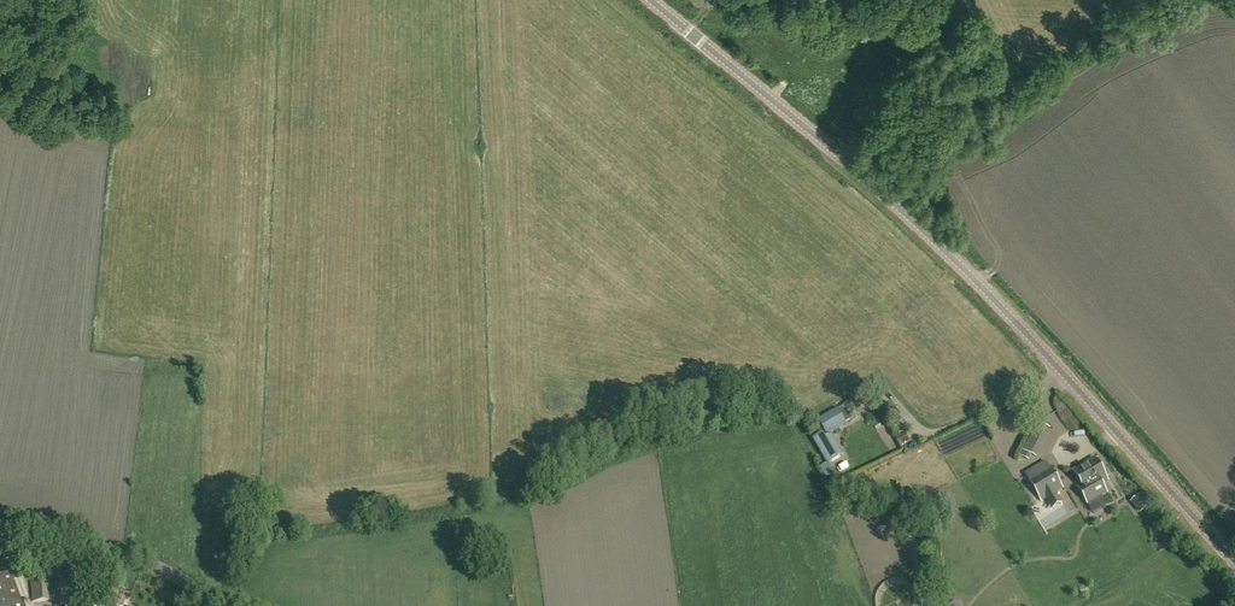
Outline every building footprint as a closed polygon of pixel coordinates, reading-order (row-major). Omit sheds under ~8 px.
[(852,402),(816,423),(824,436),(860,414),(852,402)] [(886,426),(895,420),(888,411),(879,417),(886,426)] [(828,443),(818,449),(827,465),(845,455),(831,432),(824,437),(828,443)] [(909,440),(905,433),(895,438),(899,446),(909,440)] [(1084,465),(1072,472),(1077,479),(1081,486),(1077,488),(1087,504),(1092,514),(1107,505),(1102,496),(1107,493),(1105,490),(1108,488),(1104,482),(1106,481),(1108,480),(1101,469),(1095,458),(1084,465)] [(1041,503),(1064,490),(1052,469),(1029,483),(1041,503)] [(109,581),(110,572),(111,569),(102,568),(101,580),(109,581)] [(0,579),(0,605),(23,605),(11,575),(0,579)] [(34,586),(49,585),(49,577),(33,578),(34,586)]
